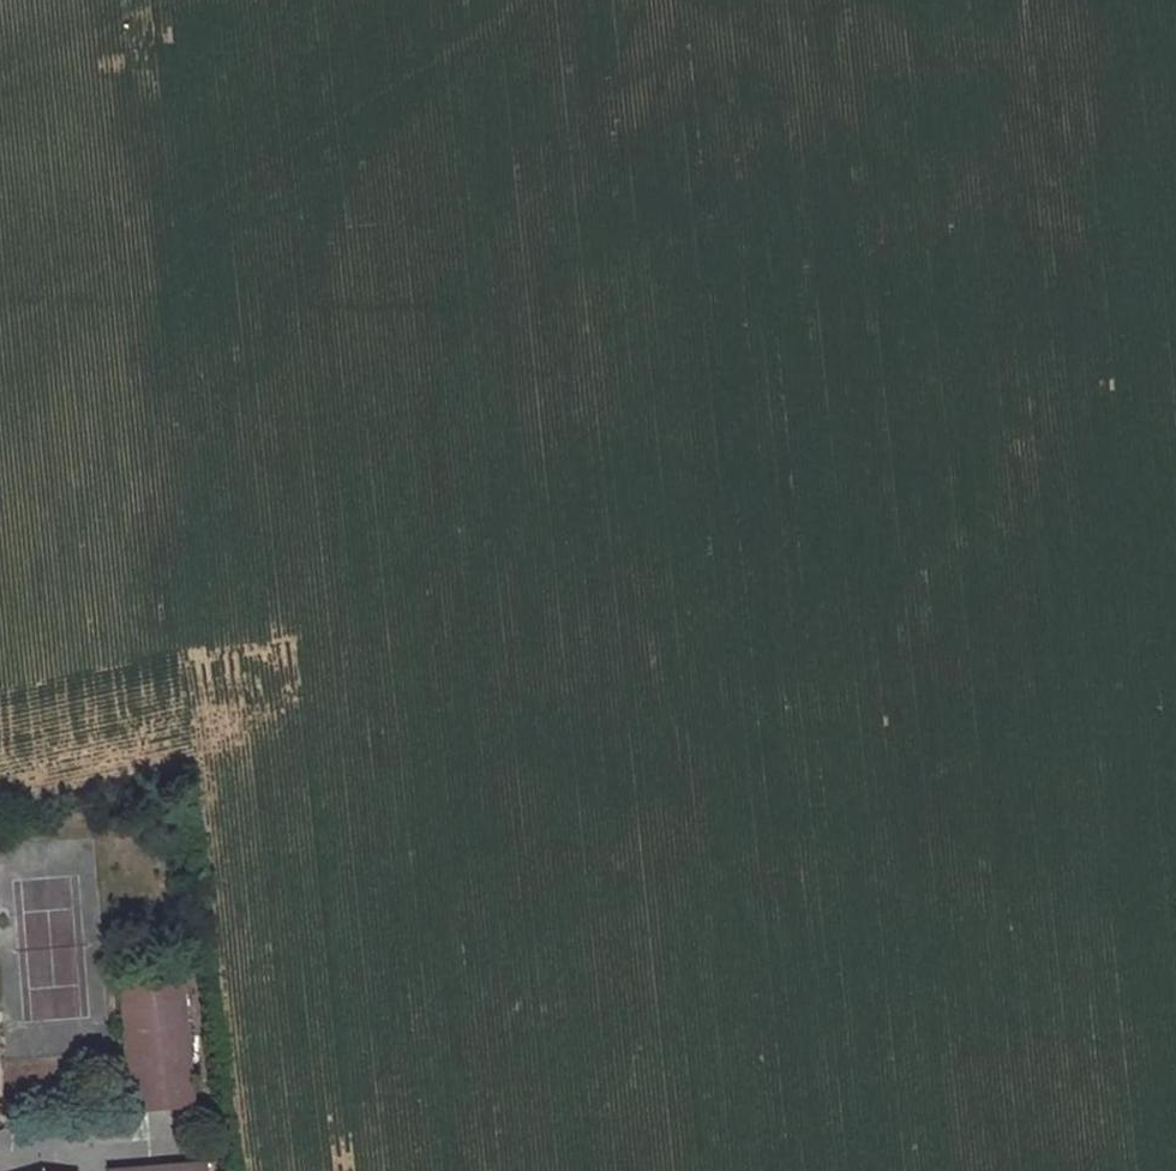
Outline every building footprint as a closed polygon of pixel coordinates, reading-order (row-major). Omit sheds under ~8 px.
[(191,1105),(181,981),(118,986),(128,1110),(191,1105)] [(108,1170),(201,1170),(201,1162),(108,1170)]
